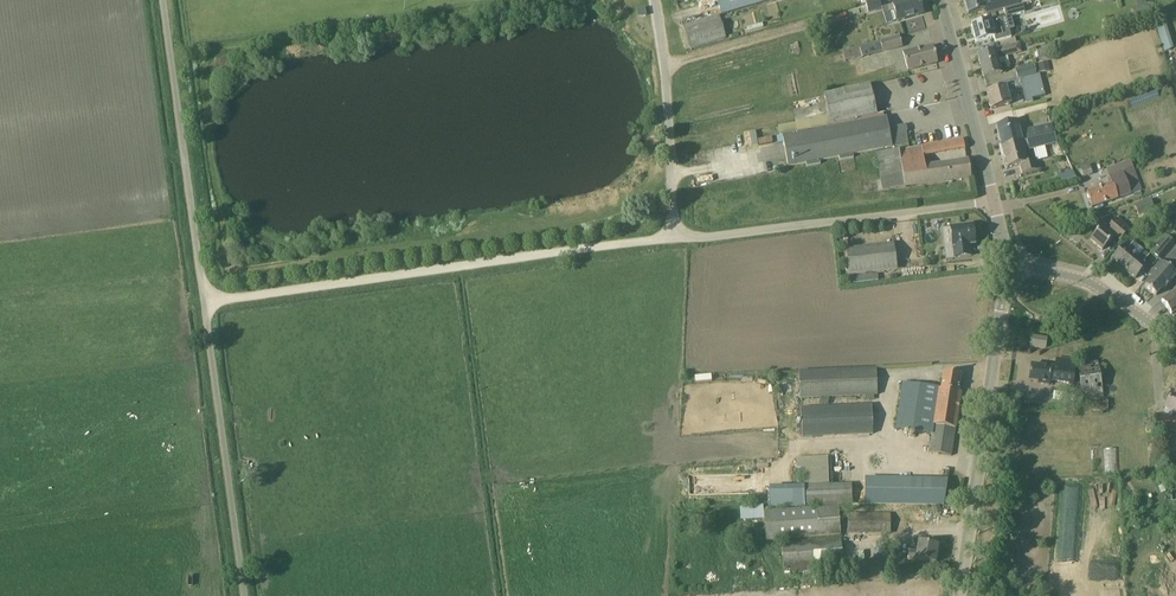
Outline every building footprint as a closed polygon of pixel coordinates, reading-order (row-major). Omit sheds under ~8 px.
[(746,8),(774,0),(717,0),(721,15),(746,8)] [(869,14),(882,9),(879,0),(876,0),(865,3),(869,14)] [(919,0),(908,0),(892,5),(886,7),(888,13),(894,12),(897,22),(923,14),(919,0)] [(1017,0),(965,0),(968,14),(986,10),(987,14),(1008,9),(1018,6),(1017,0)] [(1153,2),(1132,8),(1136,21),(1156,15),(1153,2)] [(1003,11),(1005,18),(1025,13),(1023,5),(1003,11)] [(726,38),(721,22),(719,16),(704,20),(684,26),(691,49),(726,38)] [(972,35),(974,34),(976,42),(995,37),(996,42),(1012,37),(1010,30),(1006,31),(1002,18),(991,21),(971,26),(972,28),(971,28),(972,35)] [(1164,50),(1173,47),(1164,20),(1155,24),(1164,50)] [(899,36),(880,41),(883,52),(903,47),(899,36)] [(1018,44),(978,55),(984,78),(1002,74),(998,58),(1020,52),(1018,44)] [(1061,44),(1052,46),(1054,53),(1063,51),(1061,44)] [(937,63),(933,47),(917,52),(916,49),(903,53),(908,71),(937,63)] [(1036,51),(1038,58),(1049,55),(1047,48),(1036,51)] [(1038,63),(1040,74),(1050,72),(1047,61),(1038,63)] [(1035,64),(1015,69),(1018,78),(1037,73),(1035,64)] [(986,88),(990,101),(989,102),(990,106),(991,107),(992,109),(1010,104),(1007,91),(1025,86),(1029,99),(1045,95),(1039,73),(1018,79),(995,85),(986,88)] [(877,114),(873,97),(870,85),(824,95),(829,118),(778,128),(779,136),(782,135),(830,126),(883,114),(885,113),(885,112),(877,114)] [(854,157),(853,154),(908,144),(905,125),(889,128),(887,118),(884,119),(883,114),(830,126),(782,135),(783,139),(788,167),(806,164),(807,167),(820,164),(820,161),(839,157),(840,160),(854,157)] [(1016,121),(996,126),(1002,147),(1022,142),(1016,121)] [(1055,133),(1053,124),(1024,131),(1027,141),(1055,133)] [(1027,141),(1022,142),(1002,147),(1007,168),(1020,165),(1022,174),(1039,170),(1036,160),(1027,163),(1023,148),(1028,147),(1029,151),(1058,143),(1055,133),(1027,141)] [(926,176),(926,170),(923,156),(922,146),(899,150),(903,180),(926,176)] [(969,160),(939,165),(939,168),(926,170),(926,176),(903,180),(899,150),(876,154),(879,166),(882,179),(881,179),(883,191),(905,188),(971,178),(969,160)] [(1142,191),(1131,160),(1107,169),(1112,184),(1087,193),(1092,208),(1142,191)] [(1150,199),(1144,201),(1147,210),(1154,207),(1150,199)] [(1129,230),(1116,219),(1107,229),(1103,225),(1090,240),(1103,250),(1115,236),(1120,241),(1129,230)] [(950,228),(952,246),(945,247),(947,259),(971,256),(970,245),(975,244),(973,225),(950,228)] [(1175,245),(1166,236),(1151,253),(1161,262),(1175,245)] [(894,244),(846,250),(849,275),(897,269),(894,244)] [(1124,246),(1113,259),(1136,278),(1147,265),(1124,246)] [(1149,276),(1152,279),(1145,286),(1156,296),(1162,288),(1164,290),(1175,276),(1175,275),(1161,262),(1149,276)] [(1162,301),(1172,314),(1175,311),(1175,290),(1162,301)] [(1047,339),(1031,337),(1030,346),(1046,349),(1047,339)] [(1076,362),(1057,359),(1055,369),(1032,365),(1030,380),(1039,382),(1039,384),(1049,386),(1049,381),(1073,384),(1076,362)] [(1103,396),(1102,392),(1098,363),(1078,366),(1082,399),(1103,396)] [(877,369),(865,369),(798,372),(800,398),(878,395),(877,369)] [(961,393),(958,392),(961,375),(944,372),(941,389),(940,389),(903,384),(898,429),(932,434),(929,452),(951,456),(961,393)] [(1175,432),(1175,393),(1172,392),(1165,408),(1174,412),(1170,419),(1163,416),(1159,425),(1175,432)] [(1092,412),(1108,410),(1107,401),(1092,402),(1092,412)] [(872,404),(801,408),(802,438),(873,434),(872,404)] [(1105,475),(1117,474),(1116,448),(1104,449),(1105,475)] [(828,458),(797,459),(797,468),(802,468),(803,485),(804,485),(805,507),(843,505),(852,505),(852,484),(829,485),(828,458)] [(1166,462),(1166,473),(1175,473),(1175,462),(1166,462)] [(948,482),(865,481),(865,504),(944,503),(948,482)] [(764,505),(740,507),(741,521),(765,519),(764,505)] [(932,508),(934,514),(942,511),(940,506),(937,506),(932,508)] [(838,507),(764,511),(766,541),(840,536),(838,507)] [(891,514),(847,514),(848,534),(891,534),(891,514)] [(840,540),(783,544),(784,567),(841,563),(840,540)] [(938,546),(918,543),(917,552),(909,551),(908,560),(916,561),(935,564),(938,546)]
